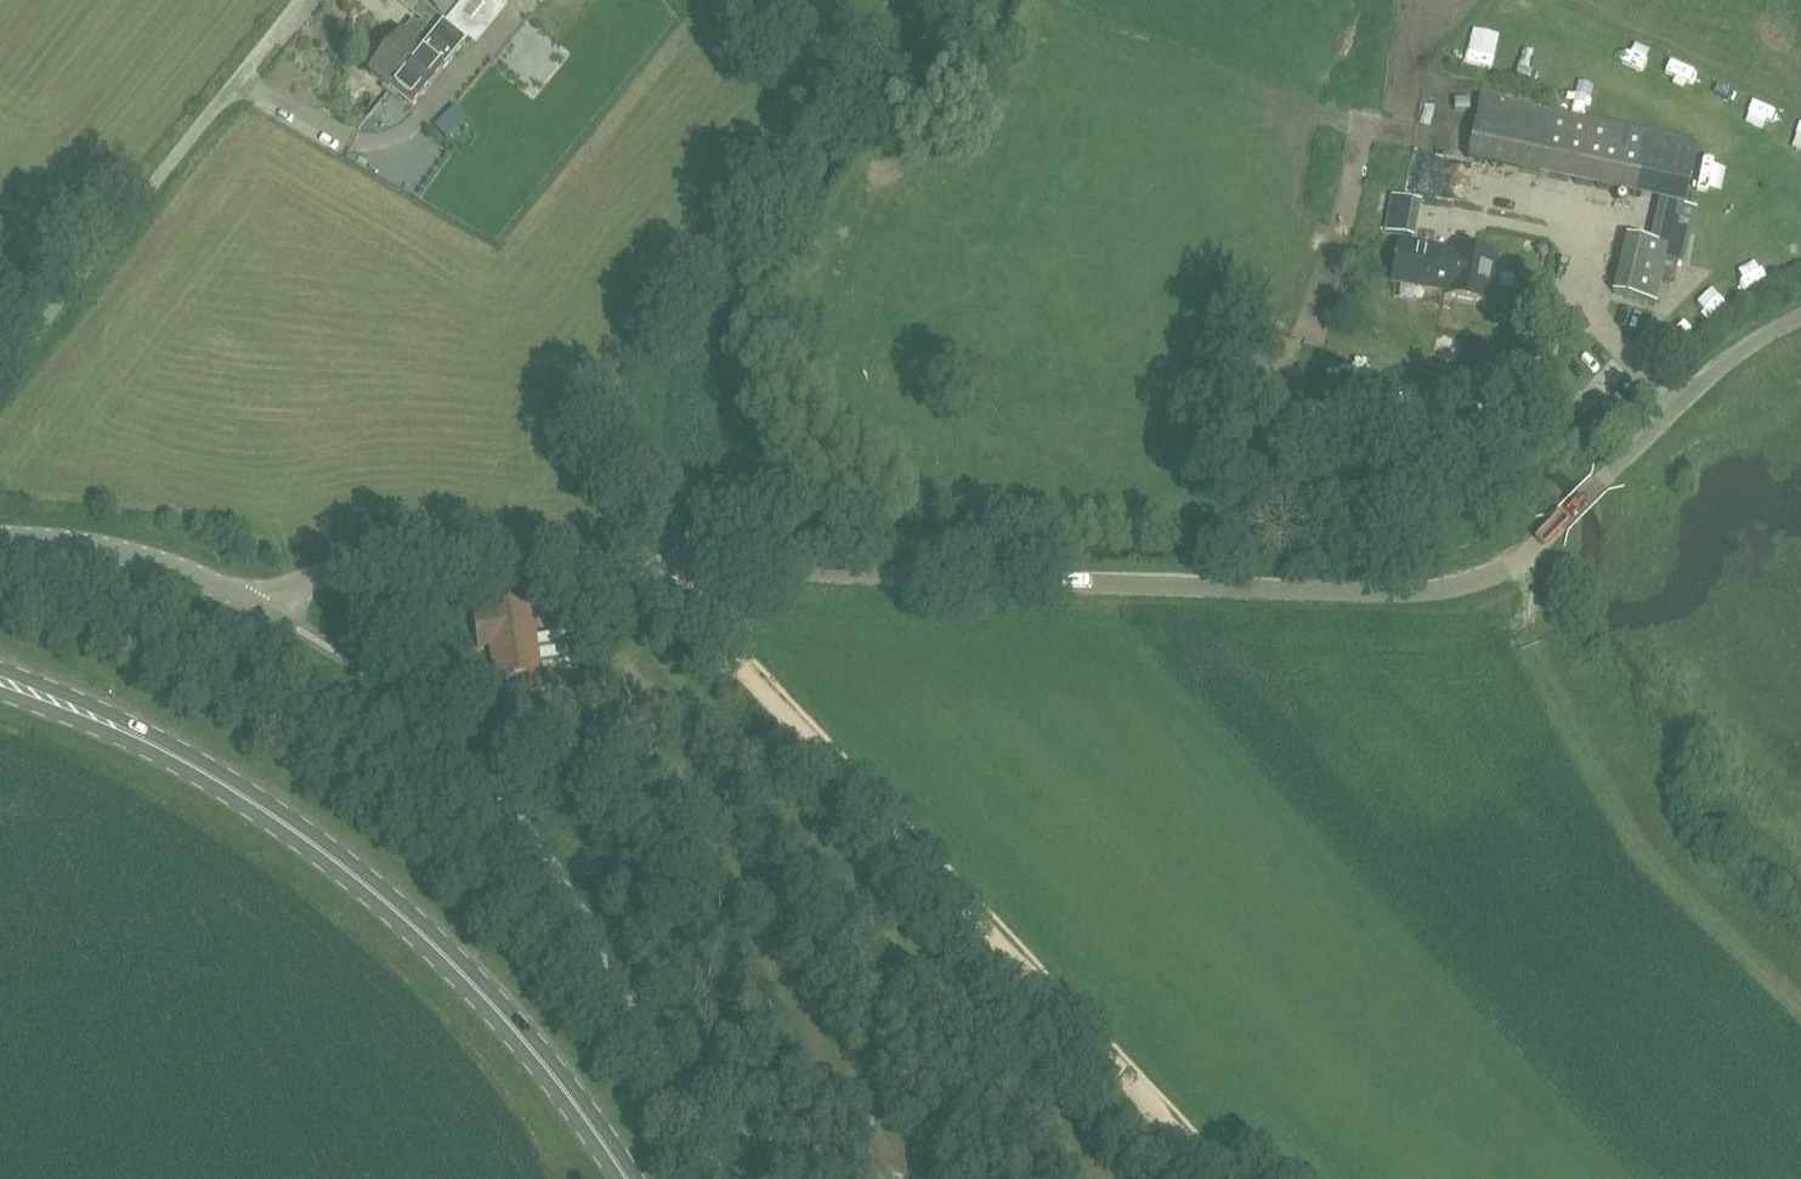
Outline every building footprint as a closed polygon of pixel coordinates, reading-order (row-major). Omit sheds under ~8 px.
[(421,0),(443,19),(459,0),(421,0)] [(390,91),(442,28),(432,20),(427,25),(422,21),(418,26),(412,21),(368,74),(390,91)] [(463,45),(442,28),(390,91),(410,109),(463,45)] [(1482,98),(1469,160),(1658,200),(1681,205),(1694,143),(1647,132),(1482,98)] [(447,136),(465,118),(454,107),(436,126),(447,136)] [(1614,292),(1657,302),(1662,278),(1674,281),(1679,261),(1685,263),(1696,208),(1681,205),(1658,200),(1649,238),(1628,233),(1614,292)] [(1418,218),(1388,213),(1384,231),(1414,237),(1418,218)] [(1453,249),(1452,253),(1399,243),(1392,282),(1445,291),(1445,295),(1488,303),(1496,256),(1453,249)] [(521,692),(543,689),(531,600),(487,607),(487,609),(474,610),(479,647),(493,646),(497,680),(519,677),(521,692)]
